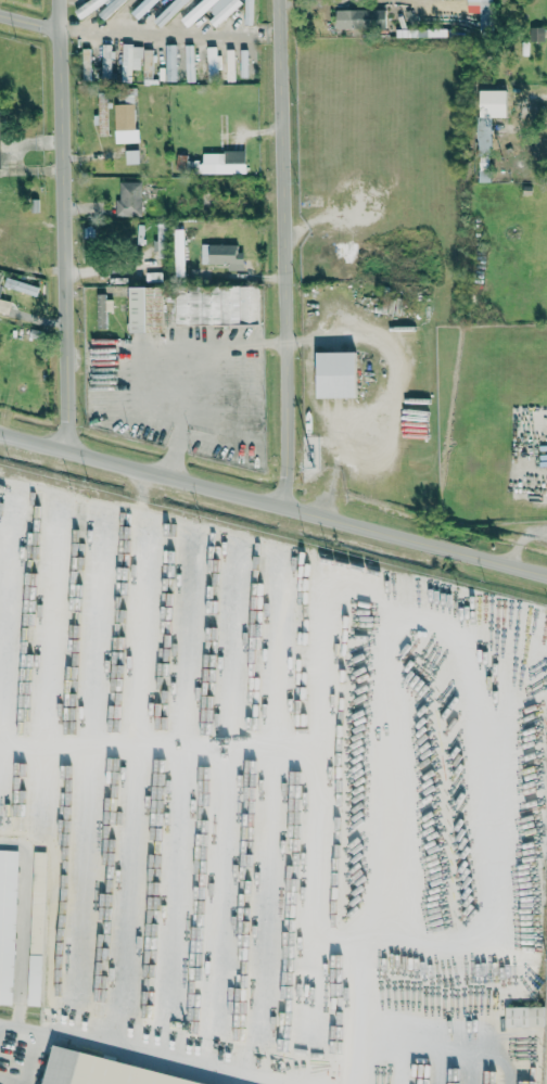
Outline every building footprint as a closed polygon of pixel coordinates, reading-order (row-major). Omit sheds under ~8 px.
[(80,19),(107,0),(89,0),(74,11),(80,19)] [(98,14),(103,20),(125,0),(113,0),(98,14)] [(137,19),(157,0),(144,0),(131,13),(137,19)] [(153,21),(159,28),(188,0),(174,0),(153,21)] [(180,20),(187,27),(217,0),(202,0),(180,20)] [(220,21),(239,0),(219,0),(209,11),(220,21)] [(493,35),(492,0),(480,0),(481,35),(493,35)] [(335,11),(336,30),(386,28),(385,9),(335,11)] [(544,40),(543,26),(530,27),(530,40),(544,40)] [(111,45),(102,44),(102,73),(111,73),(111,45)] [(132,69),(141,70),(141,45),(122,45),(121,75),(131,75),(132,69)] [(173,82),(174,62),(181,62),(181,51),(173,51),(173,45),(166,45),(165,75),(160,75),(160,82),(173,82)] [(82,73),(90,73),(89,49),(82,49),(82,73)] [(506,89),(478,89),(478,182),(491,182),(490,117),(506,116),(506,89)] [(98,115),(93,115),(93,124),(98,124),(98,135),(107,135),(107,93),(98,93),(98,115)] [(114,105),(115,143),(136,142),(135,104),(114,105)] [(124,150),(125,163),(138,163),(138,149),(124,150)] [(201,173),(245,173),(245,151),(201,152),(201,173)] [(140,181),(119,182),(120,198),(115,198),(115,216),(141,216),(140,181)] [(183,229),(174,229),(174,272),(183,272),(183,229)] [(237,244),(201,244),(200,263),(227,264),(227,270),(243,270),(244,252),(237,252),(237,244)] [(129,286),(129,332),(164,332),(163,286),(129,286)] [(175,324),(260,324),(259,286),(175,286),(175,324)] [(97,328),(105,328),(104,293),(96,294),(97,328)] [(8,314),(11,302),(0,299),(0,312),(8,314)] [(317,397),(356,397),(355,351),(316,352),(317,397)] [(12,1004),(17,851),(0,850),(0,1004),(12,1004)] [(41,1006),(45,852),(32,852),(28,1005),(41,1006)] [(505,1007),(505,1027),(544,1027),(544,1007),(505,1007)] [(49,1049),(41,1083),(211,1083),(49,1049)]
